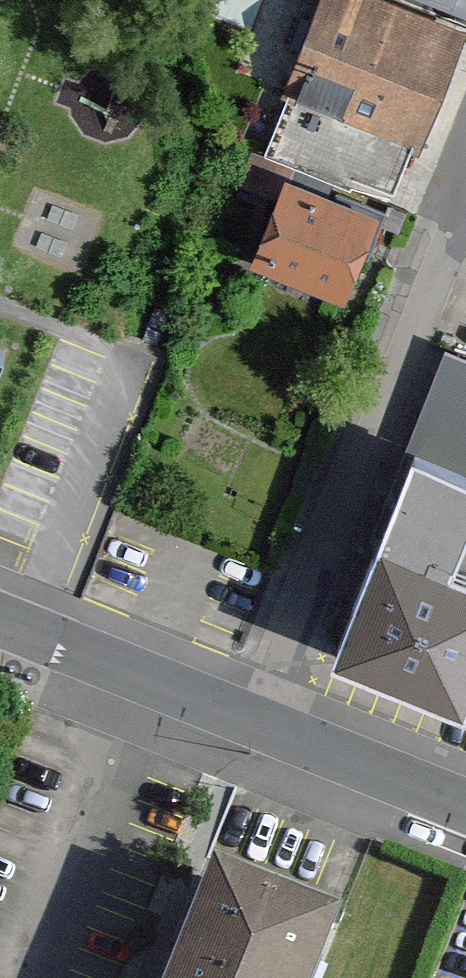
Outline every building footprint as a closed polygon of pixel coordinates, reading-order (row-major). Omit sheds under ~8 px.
[(459,27),(393,0),(304,0),(269,84),(411,142),(459,27)] [(465,8),(465,5),(465,0),(443,0),(465,8)] [(375,208),(280,167),(242,253),(338,295),(375,208)] [(402,441),(318,644),(465,705),(465,561),(443,552),(465,496),(465,467),(402,441)] [(327,929),(211,882),(173,977),(307,977),(327,929)]
